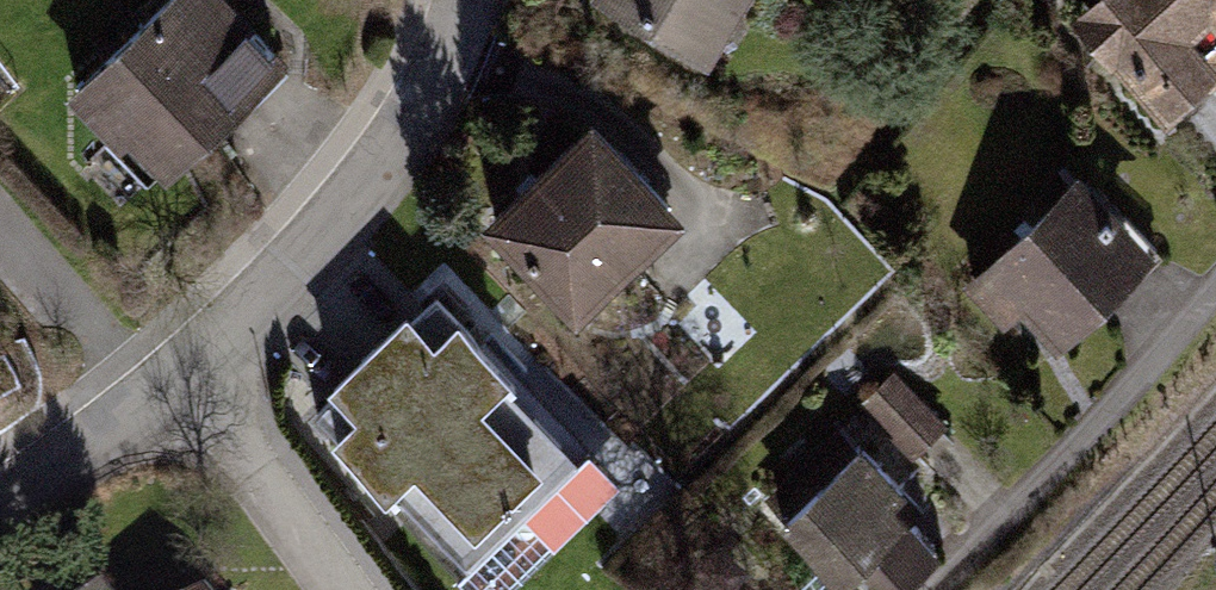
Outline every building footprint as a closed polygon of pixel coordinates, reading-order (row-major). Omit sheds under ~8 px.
[(228,0),(143,0),(60,77),(145,169),(274,50),(228,0)] [(701,66),(739,0),(585,0),(701,66)] [(1058,12),(1151,122),(1215,67),(1215,0),(1072,0),(1058,12)] [(468,211),(562,306),(677,192),(582,97),(468,211)] [(1150,227),(1064,147),(950,269),(1036,349),(1150,227)] [(433,292),(311,411),(455,558),(577,439),(433,292)] [(950,418),(881,356),(844,396),(914,458),(950,418)] [(844,426),(774,491),(823,544),(788,576),(801,589),(871,589),(938,528),(844,426)] [(98,576),(81,589),(110,589),(98,576)]
